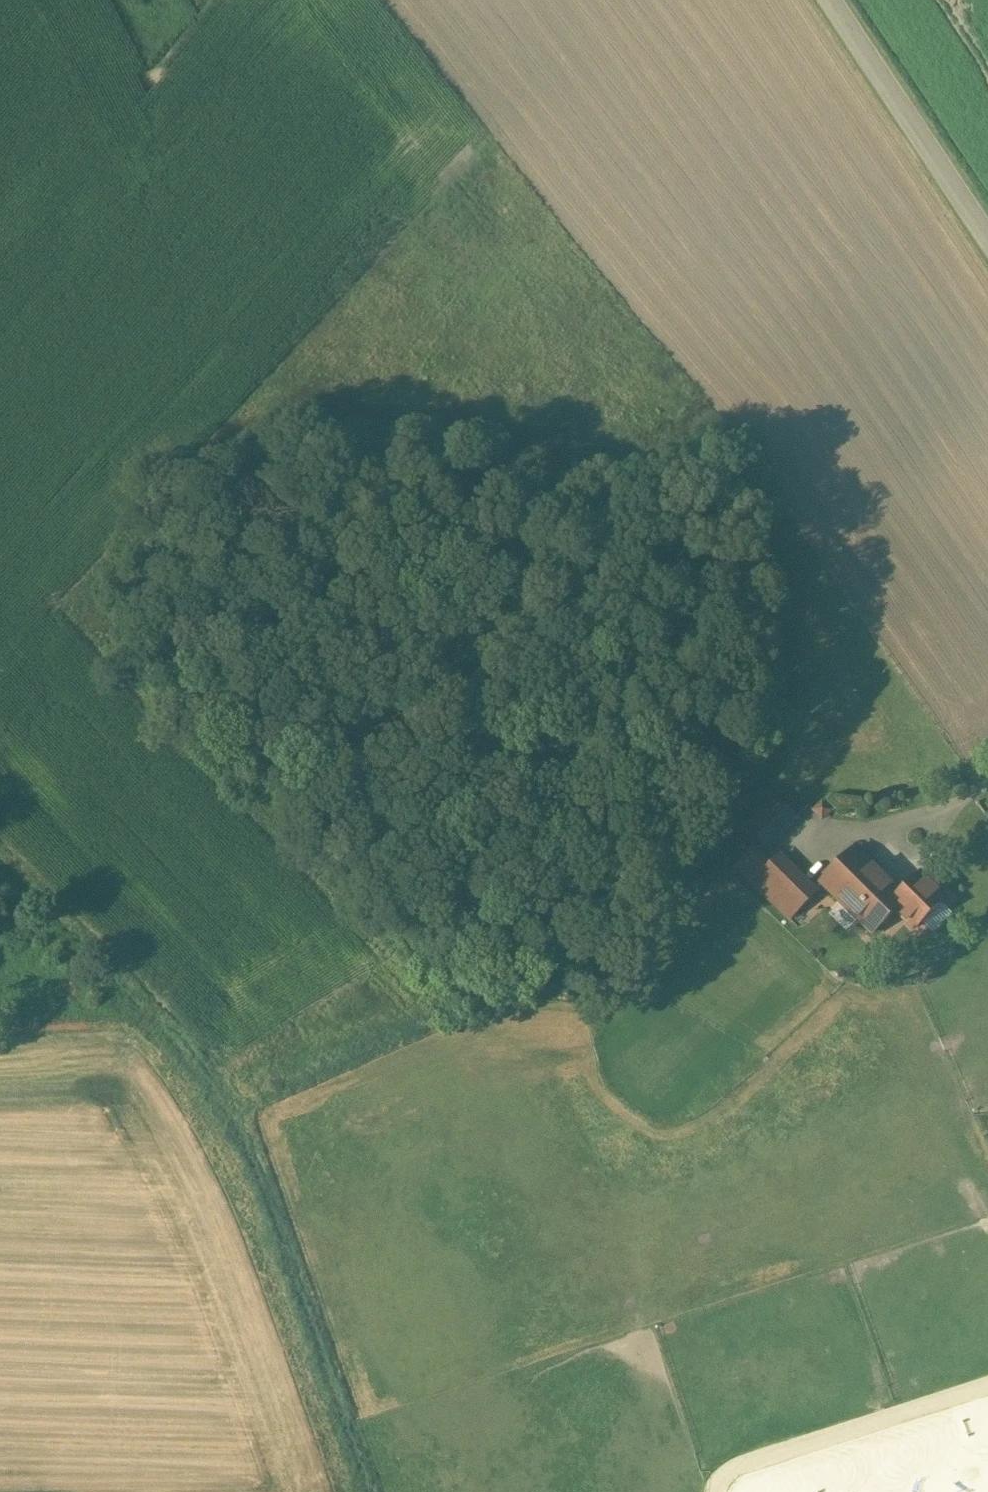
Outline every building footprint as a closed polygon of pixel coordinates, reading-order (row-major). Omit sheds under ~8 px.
[(908,898),(857,847),(822,883),(873,934),(908,898)] [(816,892),(780,856),(753,883),(789,919),(816,892)]
